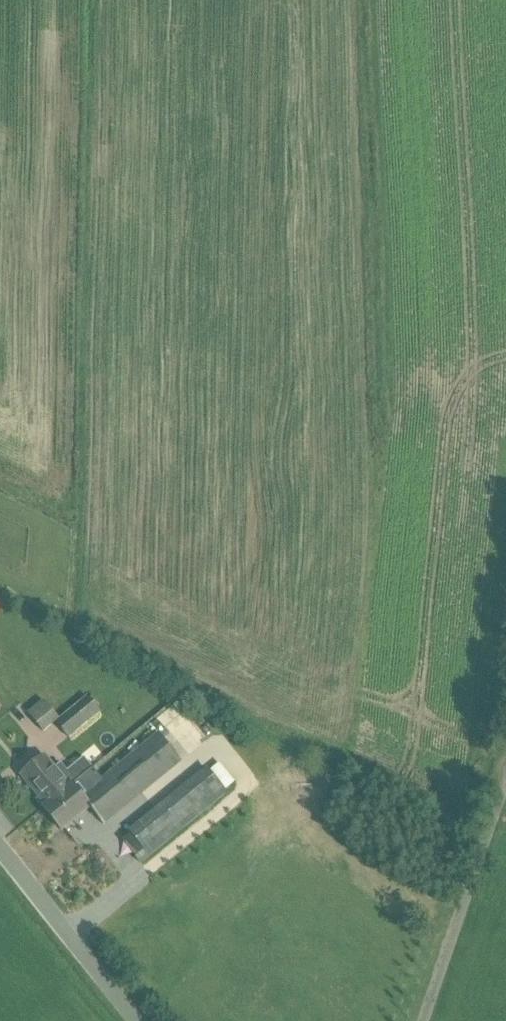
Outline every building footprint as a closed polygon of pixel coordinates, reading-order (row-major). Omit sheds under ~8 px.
[(90,695),(57,722),(70,739),(103,712),(90,695)] [(43,701),(27,715),(41,732),(57,718),(43,701)] [(48,806),(45,808),(63,830),(91,808),(105,825),(183,762),(160,734),(101,781),(93,770),(74,785),(48,806)] [(46,756),(23,775),(30,784),(33,787),(48,806),(74,785),(93,770),(86,762),(71,775),(71,774),(62,764),(57,768),(46,756)] [(208,772),(130,833),(148,855),(210,805),(224,793),(208,772)]
